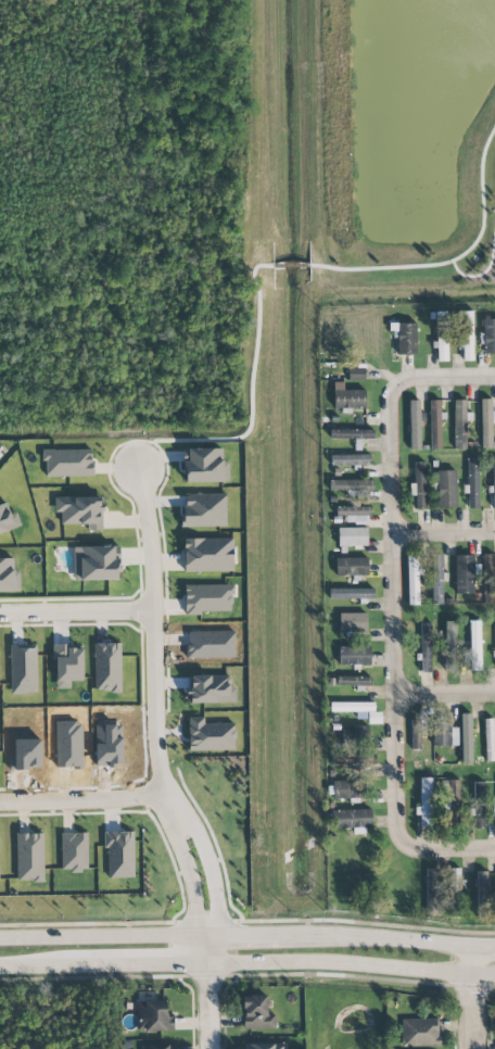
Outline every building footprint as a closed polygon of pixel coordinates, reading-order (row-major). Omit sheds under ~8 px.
[(474,360),(472,311),(462,312),(463,361),(474,360)] [(449,361),(447,312),(436,312),(437,361),(449,361)] [(484,319),(484,353),(494,353),(494,319),(484,319)] [(416,323),(391,323),(391,337),(398,337),(398,355),(416,355),(416,323)] [(335,408),(365,408),(366,391),(335,390),(335,408)] [(494,423),(494,412),(492,412),(492,399),(481,399),(481,449),(493,448),(492,423),(494,423)] [(420,400),(409,401),(410,450),(421,450),(420,400)] [(454,449),(467,450),(468,417),(466,417),(466,400),(455,400),(454,449)] [(443,449),(442,412),(441,412),(441,401),(430,401),(431,449),(443,449)] [(331,439),(374,439),(374,430),(331,429),(331,439)] [(184,483),(229,482),(228,461),(222,461),(222,448),(188,449),(188,457),(184,457),(184,483)] [(93,476),(93,450),(44,450),(45,477),(93,476)] [(331,455),(331,467),(360,467),(360,465),(371,465),(371,455),(331,455)] [(479,508),(478,459),(468,459),(469,508),(479,508)] [(414,463),(415,485),(409,485),(410,497),(415,496),(416,510),(427,509),(425,462),(414,463)] [(456,471),(438,471),(438,508),(457,508),(456,471)] [(329,480),(329,491),(347,491),(347,494),(373,495),(373,480),(329,480)] [(55,498),(55,512),(61,512),(61,524),(89,524),(89,530),(103,530),(103,498),(55,498)] [(11,515),(6,502),(0,504),(0,534),(22,526),(17,513),(11,515)] [(337,507),(337,516),(345,516),(346,524),(369,523),(369,506),(337,507)] [(367,528),(338,528),(338,546),(367,546),(367,528)] [(184,539),(184,572),(233,571),(233,538),(184,539)] [(75,581),(117,579),(116,546),(80,547),(80,569),(74,569),(75,581)] [(494,554),(483,554),(484,586),(494,586),(494,554)] [(432,605),(444,605),(444,572),(443,572),(443,555),(432,555),(432,605)] [(456,593),(474,594),(474,555),(456,555),(456,593)] [(407,556),(408,606),(419,605),(418,556),(407,556)] [(18,592),(17,558),(0,558),(0,592),(18,592)] [(336,558),(337,576),(368,576),(368,558),(336,558)] [(373,589),(329,589),(329,599),(373,599),(373,589)] [(339,632),(367,633),(367,613),(340,613),(339,632)] [(470,670),(481,670),(480,621),(469,621),(470,670)] [(457,622),(445,622),(444,670),(457,671),(457,622)] [(420,672),(432,672),(433,623),(421,623),(420,672)] [(94,692),(121,692),(121,644),(94,644),(94,692)] [(82,646),(55,646),(55,681),(83,680),(82,646)] [(371,665),(371,647),(339,646),(339,665),(371,665)] [(236,702),(236,686),(231,686),(231,675),(187,676),(188,703),(236,702)] [(371,677),(333,676),(333,686),(370,687),(371,677)] [(374,703),(330,702),(330,711),(374,712),(374,703)] [(421,750),(421,734),(427,734),(427,709),(420,708),(420,720),(411,720),(411,750),(421,750)] [(368,713),(368,724),(382,724),(381,712),(368,713)] [(472,763),(471,714),(461,714),(462,764),(472,763)] [(188,751),(235,750),(235,723),(204,724),(204,717),(188,718),(188,751)] [(458,727),(451,728),(451,717),(433,717),(434,746),(458,746),(458,727)] [(494,734),(494,719),(485,719),(486,761),(494,761),(494,734)] [(341,726),(342,747),(369,747),(369,725),(341,726)] [(333,765),(350,764),(350,768),(373,767),(372,753),(332,755),(333,765)] [(420,815),(420,828),(434,827),(432,778),(418,778),(419,815),(420,815)] [(460,780),(444,780),(444,824),(460,824),(460,780)] [(334,799),(361,798),(360,781),(333,781),(334,799)] [(474,829),(486,828),(485,782),(473,782),(474,829)] [(371,809),(333,810),(333,829),(372,828),(371,809)] [(17,881),(44,881),(43,833),(16,834),(17,881)] [(87,833),(61,833),(62,871),(88,871),(87,833)] [(426,917),(442,917),(442,868),(426,869),(426,917)] [(462,880),(461,880),(460,868),(449,869),(450,903),(462,903),(462,880)] [(487,894),(488,872),(478,871),(477,913),(492,913),(493,894),(487,894)] [(275,1029),(275,1013),(268,1013),(267,995),(243,996),(243,1029),(275,1029)] [(137,1002),(137,1031),(174,1030),(173,1015),(167,1015),(166,1001),(137,1002)] [(439,1019),(402,1019),(402,1047),(439,1046),(439,1019)]
